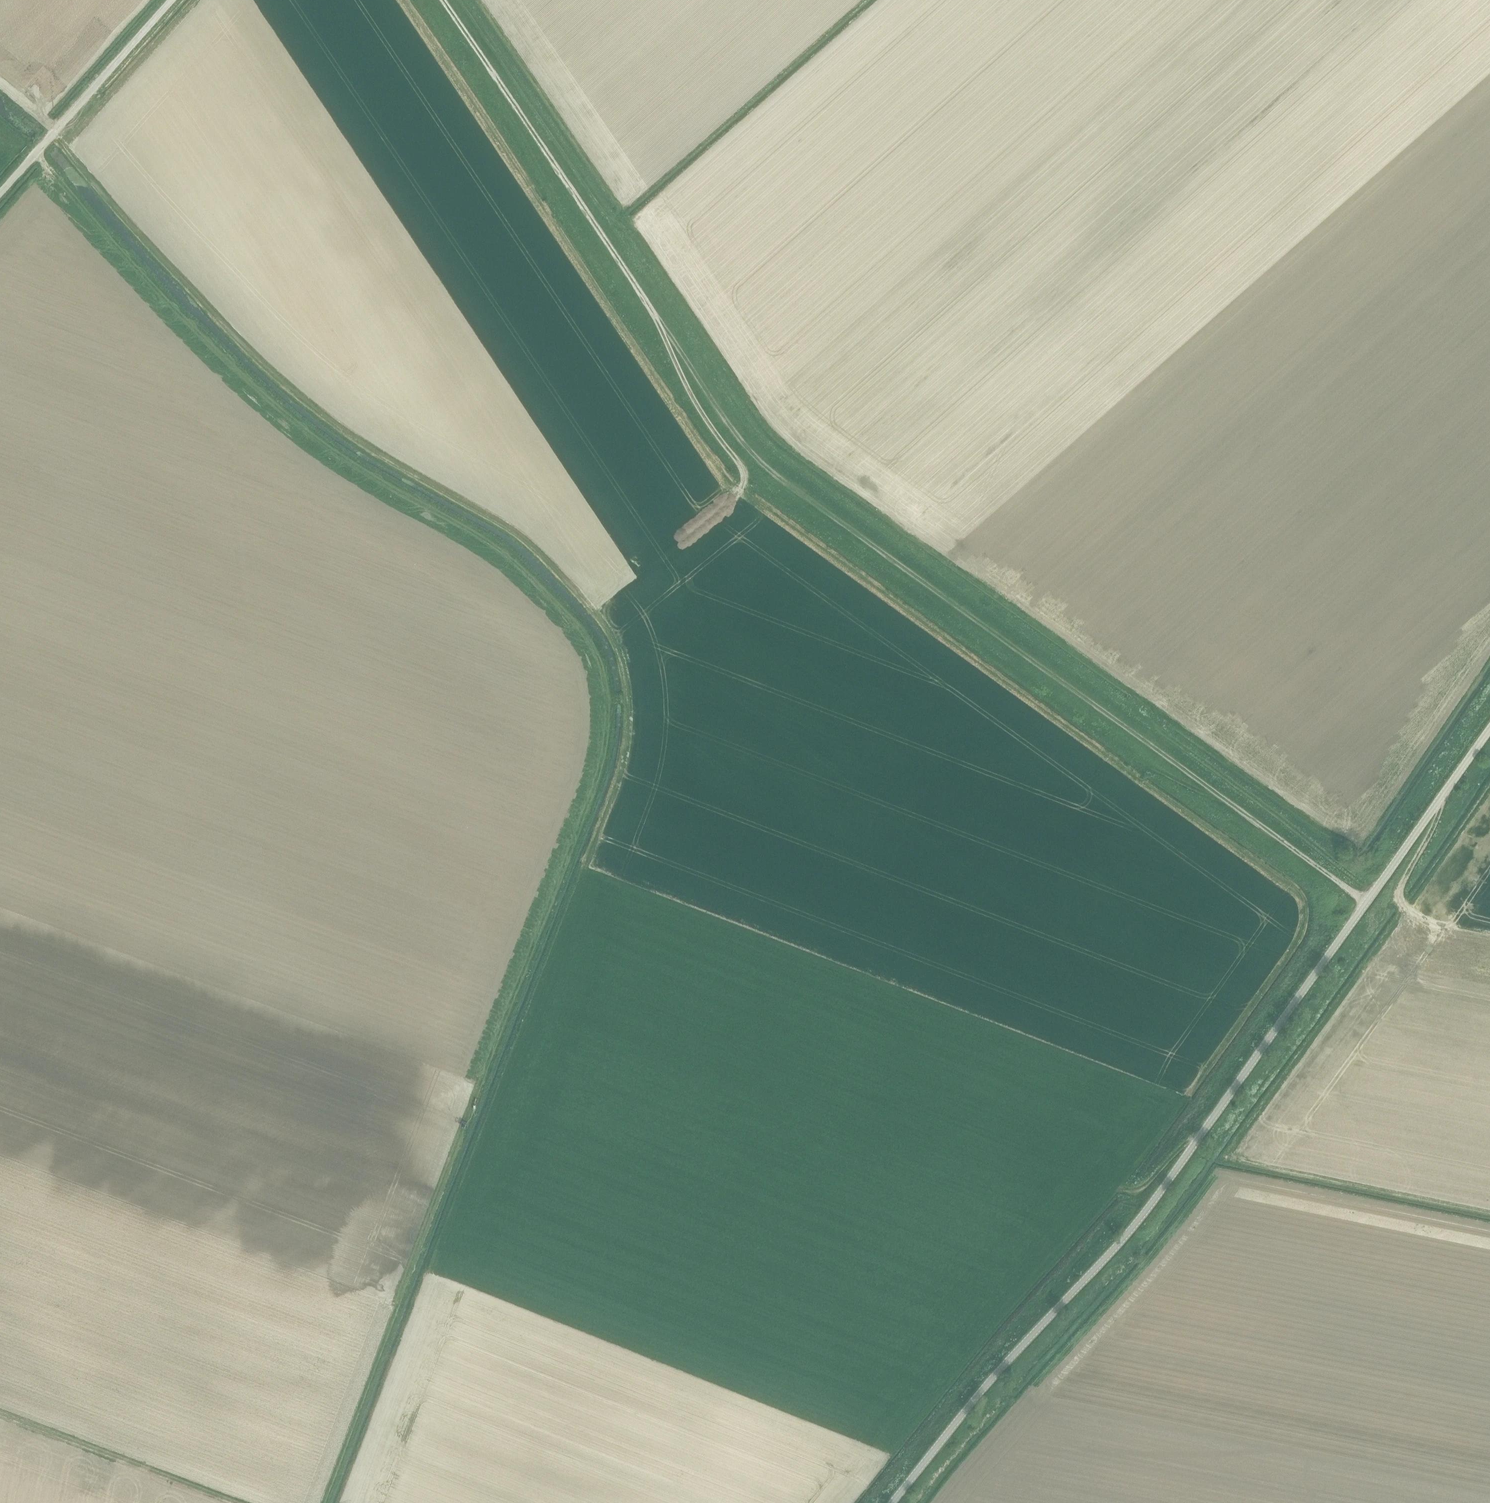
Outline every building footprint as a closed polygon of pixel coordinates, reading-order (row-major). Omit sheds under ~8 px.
[(93,119),(100,107),(91,102),(84,113),(93,119)] [(82,140),(78,142),(83,152),(87,150),(82,140)] [(56,183),(59,195),(66,194),(63,182),(56,183)]
